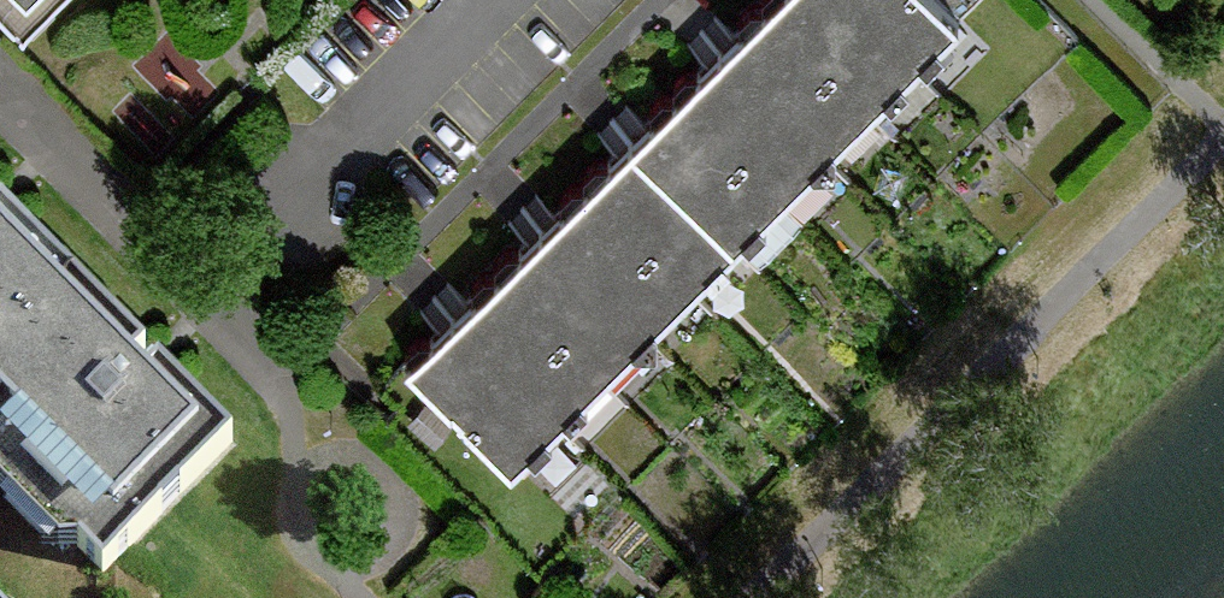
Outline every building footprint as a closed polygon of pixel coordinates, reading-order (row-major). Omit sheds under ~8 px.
[(907,63),(845,0),(766,0),(757,8),(859,110),(907,63)] [(907,63),(952,19),(933,0),(845,0),(907,63)] [(810,158),(859,110),(757,8),(709,56),(810,158)] [(770,198),(810,158),(709,56),(669,96),(770,198)] [(734,233),(770,198),(669,96),(633,131),(734,233)] [(691,275),(734,233),(633,131),(590,173),(691,275)] [(646,319),(691,275),(590,173),(545,217),(646,319)] [(0,217),(0,467),(101,567),(226,442),(0,217)] [(604,361),(646,319),(545,217),(503,259),(604,361)] [(553,410),(604,361),(503,259),(452,308),(553,410)] [(505,457),(553,410),(452,308),(404,355),(505,457)]
